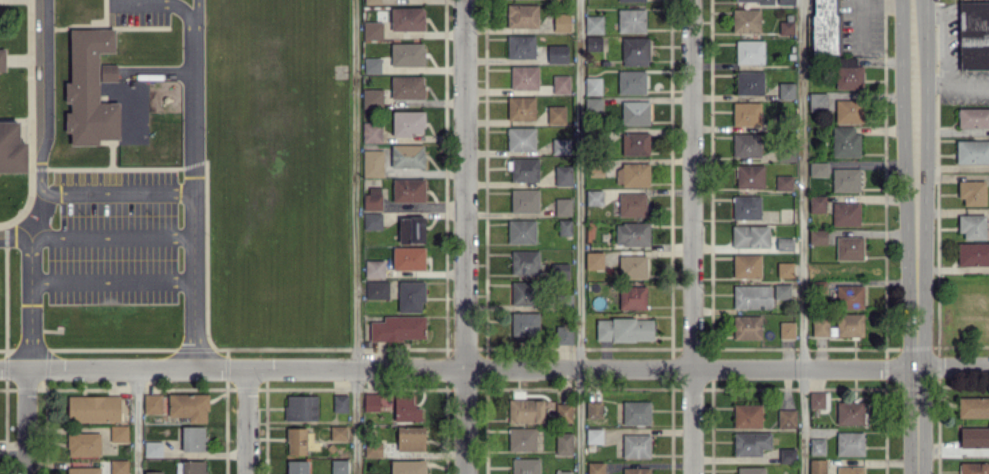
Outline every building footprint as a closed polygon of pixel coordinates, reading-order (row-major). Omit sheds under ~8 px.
[(840,0),(812,0),(811,53),(839,54),(840,0)] [(958,2),(959,70),(988,70),(988,2),(958,2)] [(538,5),(507,4),(507,27),(538,28),(538,5)] [(423,7),(391,8),(391,31),(424,30),(423,7)] [(733,33),(760,32),(760,8),(732,9),(733,33)] [(645,9),(618,9),(618,32),(645,33),(645,9)] [(553,32),(570,32),(571,14),(554,14),(553,32)] [(602,16),(585,15),(585,33),(602,33),(602,16)] [(382,21),(363,22),(363,41),(382,40),(382,21)] [(779,21),(779,34),(794,34),(793,21),(779,21)] [(71,144),(98,144),(97,139),(117,139),(116,103),(100,103),(100,81),(116,81),(116,64),(100,64),(100,53),(116,53),(115,28),(70,29),(70,82),(66,82),(66,103),(70,103),(71,112),(66,112),(66,132),(71,131),(71,144)] [(507,35),(507,58),(535,58),(535,35),(507,35)] [(602,36),(585,36),(585,51),(602,51),(602,36)] [(649,37),(621,37),(622,65),(649,65),(649,37)] [(736,63),(763,63),(764,40),(736,40),(736,63)] [(424,65),(423,42),(391,43),(391,66),(424,65)] [(568,62),(568,45),(547,45),(547,63),(568,62)] [(381,73),(381,57),(363,57),(364,73),(381,73)] [(856,57),(835,58),(836,89),(863,88),(862,65),(857,65),(856,57)] [(538,66),(511,65),(511,88),(538,89),(538,66)] [(646,70),(618,70),(618,93),(645,94),(646,70)] [(764,71),(736,71),(736,94),(764,94),(764,71)] [(552,75),(553,93),(570,93),(569,74),(552,75)] [(391,76),(391,99),(424,98),(423,76),(391,76)] [(601,95),(601,77),(585,77),(585,95),(601,95)] [(795,82),(778,83),(779,99),(795,99),(795,82)] [(362,108),(383,108),(383,89),(363,88),(362,108)] [(827,92),(808,93),(808,110),(827,110),(827,92)] [(535,96),(507,97),(508,121),(535,120),(535,96)] [(602,98),(584,97),(584,113),(601,114),(602,98)] [(835,123),(862,122),(862,99),(835,100),(835,123)] [(649,101),(622,101),(622,125),(649,124),(649,101)] [(733,125),(760,125),(760,102),(733,102),(733,125)] [(565,105),(547,106),(547,123),(565,123),(565,105)] [(958,108),(958,127),(988,127),(988,108),(958,108)] [(424,111),(392,111),(392,135),(424,135),(424,111)] [(26,170),(0,170),(0,121),(18,120),(18,141),(26,141),(26,170)] [(362,142),(381,142),(381,122),(363,122),(362,142)] [(832,156),(859,156),(859,133),(854,133),(854,126),(832,126),(832,156)] [(508,151),(535,150),(535,127),(507,128),(508,151)] [(649,132),(622,132),(621,154),(648,155),(649,132)] [(733,133),(732,156),(760,157),(760,134),(733,133)] [(552,154),(571,154),(570,138),(552,139),(552,154)] [(988,163),(988,140),(956,141),(956,163),(988,163)] [(424,167),(424,144),(391,145),(391,168),(424,167)] [(362,150),(363,177),(383,177),(383,149),(362,150)] [(795,152),(778,152),(779,161),(795,161),(795,152)] [(511,181),(539,182),(539,158),(511,158),(511,181)] [(827,177),(828,162),(810,162),(809,176),(827,177)] [(649,163),(615,164),(616,186),(649,185),(649,163)] [(764,165),(736,164),(736,188),(764,188),(764,165)] [(572,165),(554,165),(555,186),(572,185),(572,165)] [(860,168),(832,168),(832,191),(860,192),(860,168)] [(792,190),(792,175),(775,176),(776,190),(792,190)] [(424,179),(393,178),(392,202),(424,202),(424,179)] [(958,180),(958,198),(963,198),(963,205),(985,205),(985,180),(958,180)] [(382,210),(381,187),(364,187),(365,211),(382,210)] [(538,189),(510,189),(511,213),(539,212),(538,189)] [(602,190),(586,190),(586,205),(602,205),(602,190)] [(646,193),(618,193),(618,216),(646,217),(646,193)] [(761,196),(733,195),(733,219),(761,219),(761,196)] [(825,195),(809,195),(810,213),(825,212),(825,195)] [(555,198),(555,216),(572,215),(571,198),(555,198)] [(860,203),(832,202),(832,225),(859,226),(860,203)] [(382,229),(381,213),(363,213),(363,229),(382,229)] [(985,215),(960,215),(960,239),(985,239),(985,215)] [(399,243),(425,242),(424,216),(398,217),(399,243)] [(535,219),(508,220),(508,244),(536,243),(535,219)] [(558,235),(571,235),(571,219),(558,219),(558,235)] [(649,246),(649,223),(615,222),(614,245),(649,246)] [(768,225),(731,226),(732,247),(769,247),(768,225)] [(826,229),(809,229),(809,244),(826,244),(826,229)] [(863,237),(836,236),(836,259),(863,260),(863,237)] [(988,266),(988,243),(958,242),(958,265),(988,266)] [(424,247),(393,247),(393,269),(424,269),(424,247)] [(511,251),(511,274),(539,274),(539,250),(511,251)] [(586,270),(603,269),(603,251),(585,252),(586,270)] [(733,277),(760,277),(761,254),(733,254),(733,277)] [(646,255),(619,255),(619,278),(646,278),(646,255)] [(384,259),(365,260),(365,278),(384,277),(384,259)] [(793,262),(777,262),(777,277),(793,277),(793,262)] [(550,276),(568,276),(568,263),(550,263),(550,276)] [(389,298),(388,280),(365,281),(366,299),(389,298)] [(398,312),(421,312),(421,303),(424,303),(424,281),(398,281),(398,312)] [(512,305),(535,304),(534,281),(511,281),(512,305)] [(790,284),(774,284),(774,299),(790,299),(790,284)] [(733,309),(771,308),(770,285),(733,286),(733,309)] [(863,285),(836,285),(836,308),(863,309),(863,285)] [(646,286),(619,286),(619,309),(645,309),(646,286)] [(539,312),(511,312),(511,335),(539,336),(539,312)] [(863,337),(863,314),(836,313),(836,327),(827,326),(827,317),(812,316),(812,335),(863,337)] [(370,340),(425,339),(424,315),(383,316),(383,321),(370,321),(370,340)] [(733,339),(761,339),(761,315),(733,315),(733,339)] [(652,318),(596,318),(596,341),(652,340),(652,318)] [(795,338),(794,321),(780,322),(780,338),(795,338)] [(573,344),(572,325),(553,325),(553,344),(573,344)] [(828,391),(809,392),(810,408),(828,408),(828,391)] [(161,393),(144,394),(144,413),(162,413),(161,393)] [(188,416),(188,423),(208,422),(207,393),(168,394),(168,416),(188,416)] [(348,412),(347,394),(333,395),(333,412),(348,412)] [(394,421),(421,421),(421,407),(413,407),(413,394),(363,394),(363,411),(383,411),(383,405),(394,405),(394,421)] [(120,422),(120,396),(68,395),(67,421),(120,422)] [(317,396),(286,395),(285,420),(317,420),(317,396)] [(958,397),(958,417),(988,417),(988,397),(958,397)] [(543,423),(544,400),(508,399),(508,423),(543,423)] [(586,418),(601,418),(601,401),(586,401),(586,418)] [(650,401),(622,401),(622,424),(650,425),(650,401)] [(864,424),(863,401),(836,401),(836,424),(864,424)] [(561,403),(561,423),(572,422),(572,403),(561,403)] [(761,428),(761,404),(733,404),(734,428),(761,428)] [(777,427),(796,428),(796,410),(777,409),(777,427)] [(128,425),(110,425),(110,442),(128,442),(128,425)] [(347,442),(346,425),(330,426),(330,443),(347,442)] [(205,426),(181,426),(182,451),(205,451),(205,426)] [(424,451),(425,427),(397,426),(396,450),(424,451)] [(306,427),(287,427),(287,454),(306,454),(306,427)] [(960,427),(960,447),(988,448),(988,428),(960,427)] [(508,451),(536,451),(536,428),(508,428),(508,451)] [(602,443),(602,428),(586,428),(586,443),(602,443)] [(863,456),(864,432),(837,431),(836,455),(863,456)] [(100,432),(67,432),(67,455),(100,456),(100,432)] [(572,432),(555,433),(556,455),(572,455),(572,432)] [(734,456),(761,455),(761,449),(771,449),(771,432),(733,432),(734,456)] [(650,457),(650,434),(622,434),(623,458),(650,457)] [(810,455),(824,455),(824,438),(810,438),(810,455)] [(144,456),(162,457),(162,441),(144,441),(144,456)] [(381,457),(382,442),(364,441),(364,456),(381,457)] [(795,448),(779,448),(779,463),(795,463),(795,448)] [(512,458),(512,473),(539,473),(539,458),(512,458)] [(826,459),(809,459),(809,473),(826,473),(826,459)] [(127,460),(110,460),(110,473),(127,473),(127,460)] [(285,461),(286,473),(308,473),(307,460),(285,461)] [(391,460),(391,473),(425,473),(425,460),(391,460)] [(176,461),(176,473),(206,473),(206,461),(176,461)] [(603,462),(587,462),(587,473),(603,473),(603,462)] [(960,462),(960,473),(988,473),(988,463),(960,462)]
